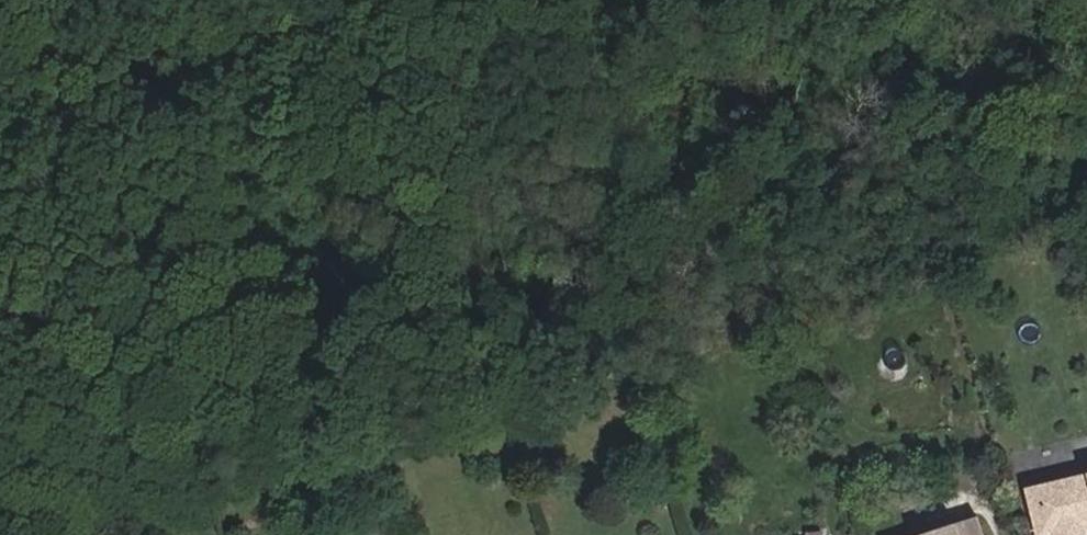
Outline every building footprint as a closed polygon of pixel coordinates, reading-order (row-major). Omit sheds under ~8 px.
[(1011,488),(1026,534),(1032,534),(1042,532),(1069,525),(1083,521),(1086,520),(1086,465),(1011,488)] [(956,511),(882,534),(964,534),(956,511)] [(1042,532),(1043,534),(1072,534),(1069,525),(1042,532)]
